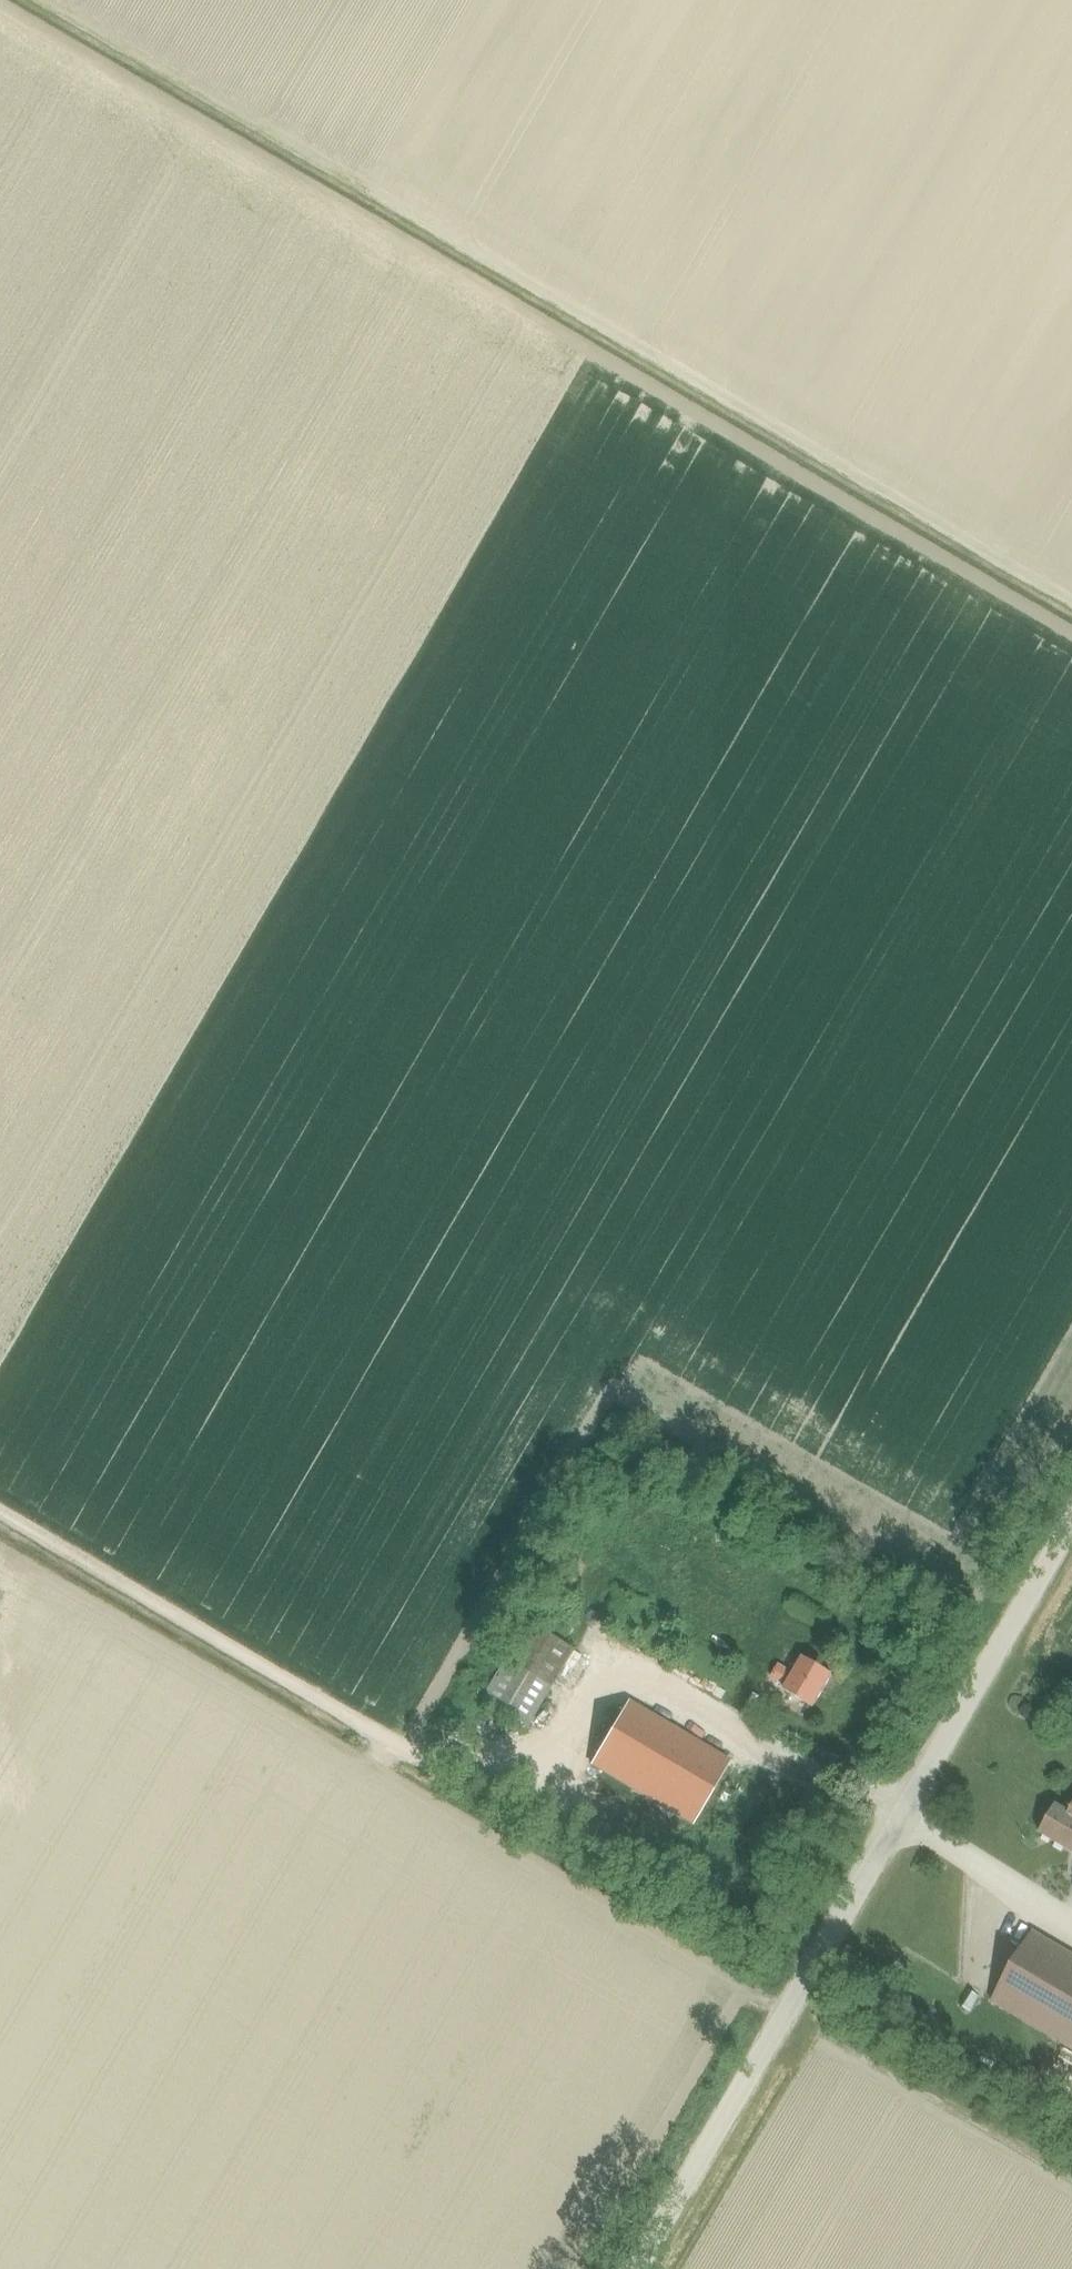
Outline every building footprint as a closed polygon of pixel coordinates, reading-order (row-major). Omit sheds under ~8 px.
[(526,1727),(571,1650),(524,1623),(480,1700),(526,1727)] [(812,1707),(831,1674),(803,1657),(793,1674),(777,1665),(770,1677),(786,1686),(783,1690),(812,1707)] [(691,1824),(728,1761),(628,1701),(591,1765),(691,1824)] [(1071,1852),(1071,1850),(1071,1805),(1068,1812),(1055,1804),(1038,1832),(1071,1852)] [(991,2000),(1071,2048),(1071,1954),(1032,1931),(991,2000)]
